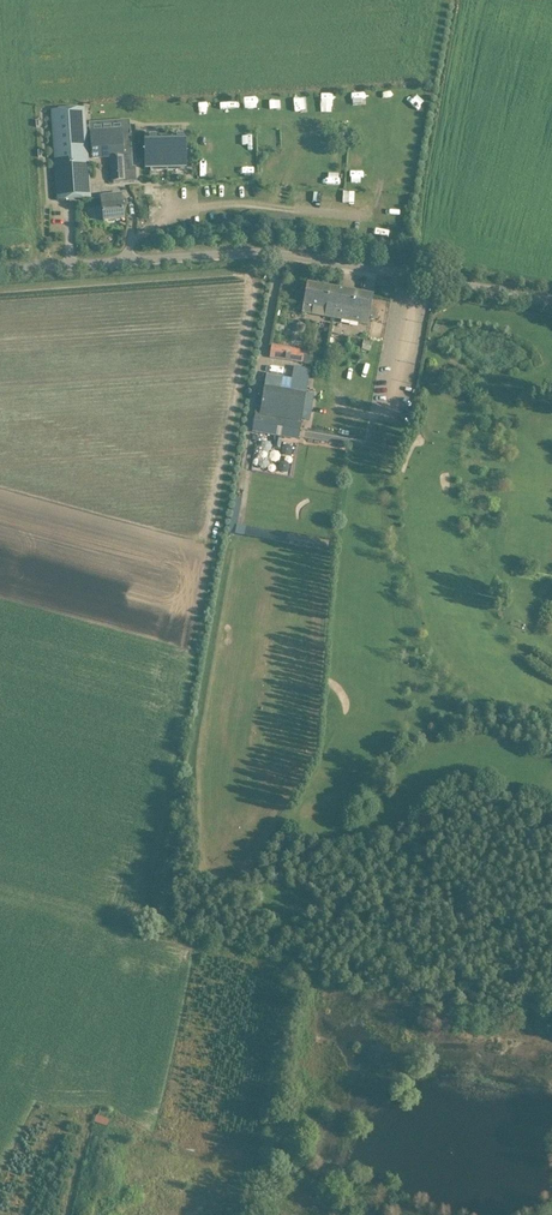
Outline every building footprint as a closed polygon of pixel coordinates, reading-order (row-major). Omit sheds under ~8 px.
[(335,92),(321,92),(321,104),(335,104),(335,92)] [(287,110),(286,96),(275,97),(276,110),(287,110)] [(246,97),(247,109),(256,108),(256,97),(246,97)] [(85,108),(52,110),(58,200),(59,200),(58,185),(90,182),(85,108)] [(92,130),(91,130),(91,135),(93,158),(111,157),(113,181),(126,180),(130,179),(130,166),(129,153),(123,154),(121,132),(121,130),(121,128),(103,129),(92,130)] [(417,144),(417,133),(404,133),(403,143),(417,144)] [(187,167),(187,135),(144,136),(144,152),(148,152),(148,168),(187,167)] [(216,151),(216,140),(199,141),(200,152),(216,151)] [(263,165),(274,170),(279,159),(269,154),(263,165)] [(391,162),(388,186),(395,187),(398,163),(391,162)] [(315,183),(316,171),(304,171),(304,183),(315,183)] [(336,186),(336,173),(325,173),(325,185),(336,186)] [(349,174),(349,186),(366,187),(366,174),(349,174)] [(124,218),(123,207),(122,202),(121,194),(102,196),(103,204),(102,205),(104,221),(124,218)] [(386,198),(383,221),(390,222),(393,198),(386,198)] [(305,296),(302,312),(368,325),(369,317),(374,295),(339,288),(338,288),(308,282),(305,296)] [(349,337),(347,348),(362,351),(363,349),(365,349),(367,342),(364,341),(364,340),(349,337)] [(272,344),(269,357),(303,363),(305,350),(272,344)] [(259,415),(257,415),(301,423),(302,419),(308,420),(312,394),(306,393),(307,387),(292,384),(291,391),(283,389),(284,383),(266,380),(265,386),(264,386),(259,415)] [(107,1125),(109,1118),(96,1115),(94,1122),(107,1125)]
